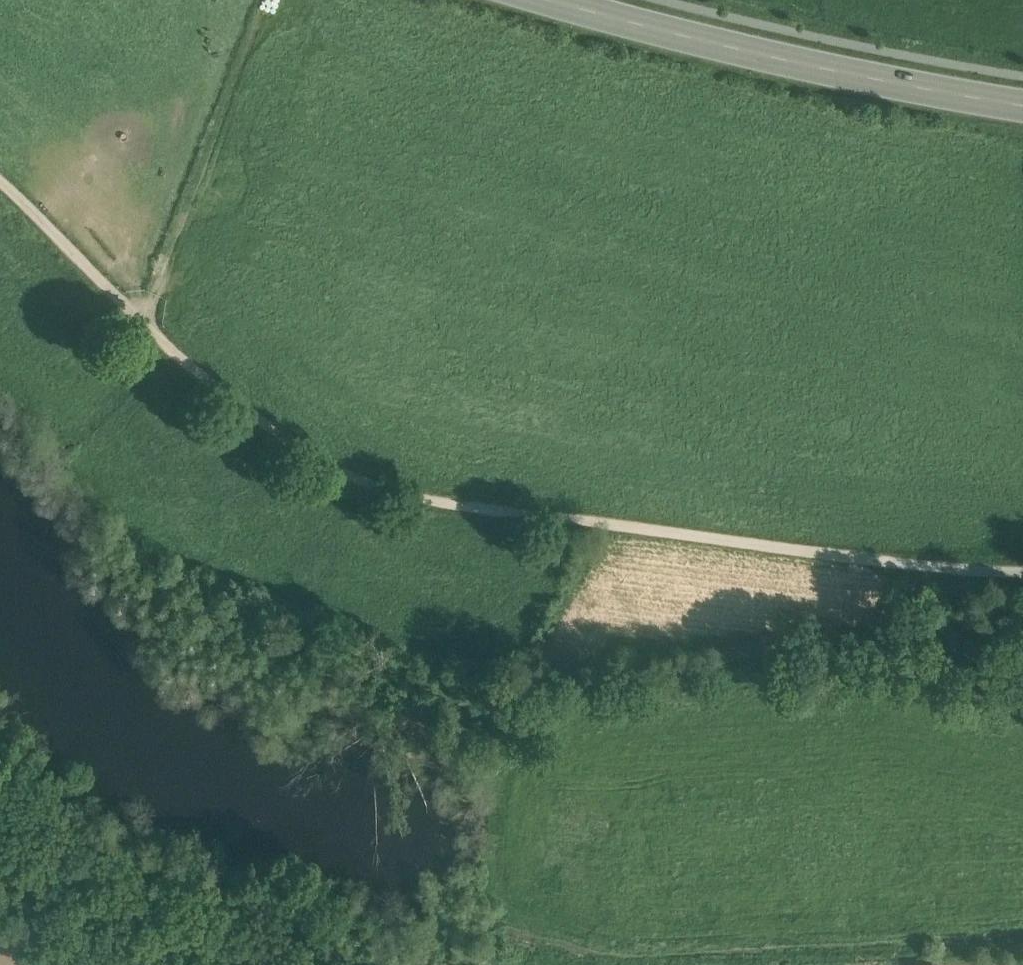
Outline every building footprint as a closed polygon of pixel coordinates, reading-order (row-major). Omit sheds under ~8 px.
[(237,622),(227,620),(224,637),(234,639),(237,622)]
